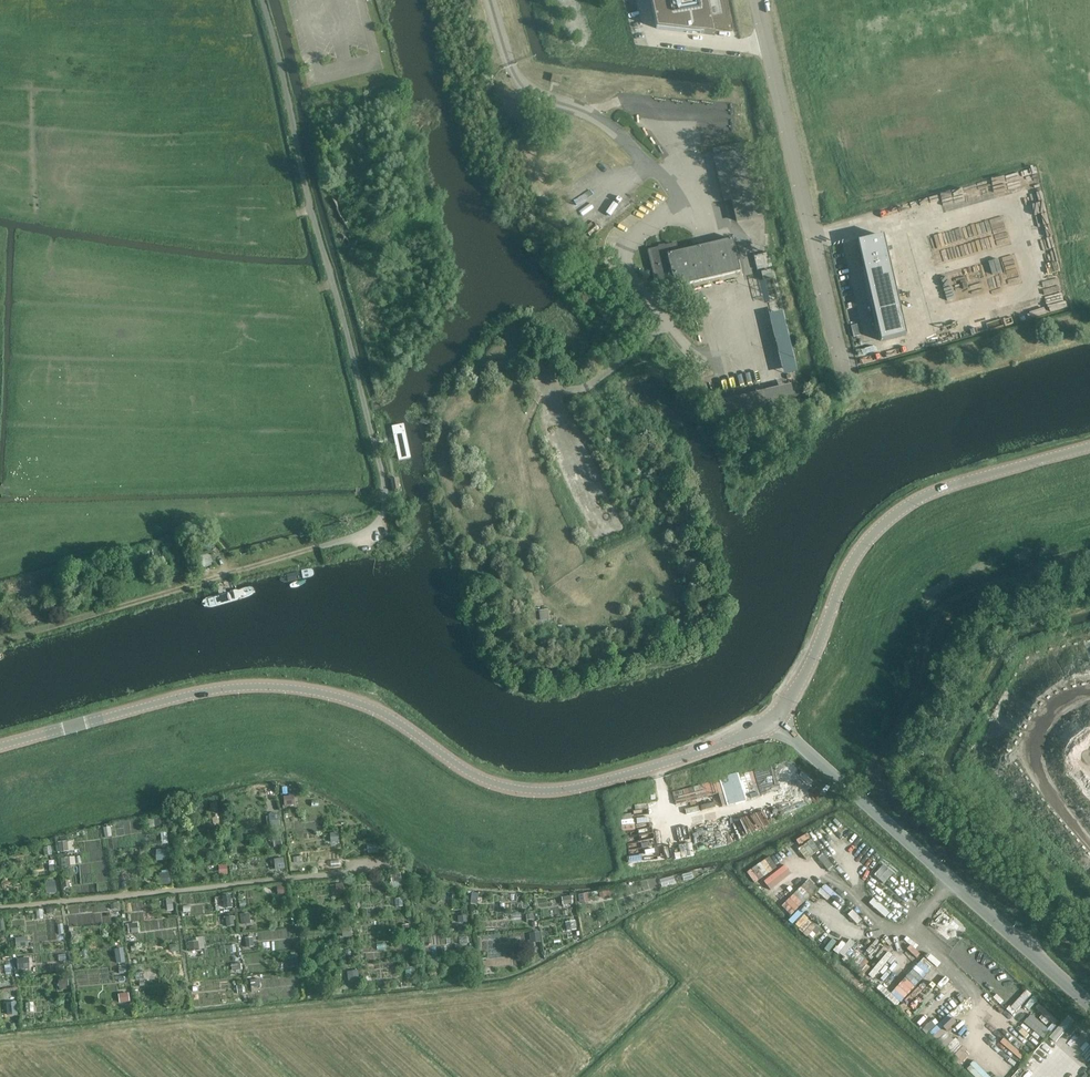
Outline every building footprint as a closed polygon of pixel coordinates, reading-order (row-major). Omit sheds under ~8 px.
[(656,28),(702,33),(702,34),(703,34),(703,33),(715,35),(713,29),(732,31),(726,0),(650,0),(656,28)] [(562,77),(553,75),(551,82),(561,84),(562,77)] [(905,335),(883,236),(857,241),(880,341),(905,335)] [(656,284),(673,280),(674,287),(740,272),(732,239),(687,249),(687,247),(678,250),(676,243),(647,250),(656,284)] [(766,252),(755,255),(758,268),(769,266),(766,252)] [(762,280),(765,303),(777,301),(773,268),(762,270),(763,280),(762,280)] [(545,350),(543,351),(540,346),(525,353),(527,359),(525,360),(526,361),(529,360),(543,353),(546,352),(545,350)] [(412,456),(405,422),(391,425),(398,459),(412,456)] [(398,478),(390,479),(392,491),(400,489),(398,478)] [(213,564),(209,549),(195,552),(199,568),(213,564)] [(539,607),(529,608),(531,630),(555,628),(554,617),(540,618),(539,607)] [(723,806),(747,800),(740,772),(701,782),(704,793),(719,790),(723,806)] [(285,805),(296,805),(295,794),(285,794),(285,805)] [(268,814),(268,826),(280,826),(279,813),(268,814)] [(61,850),(74,850),(74,840),(60,840),(61,850)] [(157,859),(168,859),(167,848),(157,848),(157,859)] [(76,864),(75,856),(62,857),(63,865),(76,864)] [(275,857),(276,868),(286,867),(284,856),(275,857)] [(220,873),(229,873),(228,863),(220,863),(220,873)] [(885,883),(894,873),(885,863),(875,873),(885,883)] [(160,882),(171,882),(171,871),(160,871),(160,882)] [(811,878),(783,903),(791,912),(819,887),(811,878)] [(46,880),(47,891),(57,890),(56,879),(46,880)] [(581,902),(591,900),(589,891),(579,893),(581,902)] [(232,893),(223,894),(225,907),(234,906),(232,893)] [(237,912),(237,923),(251,922),(251,912),(237,912)] [(130,931),(140,931),(140,922),(130,923),(130,931)] [(531,931),(531,941),(542,940),(541,930),(531,931)] [(17,946),(28,946),(27,936),(16,936),(17,946)] [(197,936),(197,940),(189,940),(189,948),(205,948),(205,936),(197,936)] [(118,962),(127,961),(124,946),(115,948),(118,962)] [(18,968),(30,967),(30,957),(18,957),(18,968)] [(901,1000),(926,974),(917,965),(892,992),(901,1000)] [(120,1001),(130,1000),(130,992),(120,992),(120,1001)] [(963,993),(946,1007),(950,1012),(959,1005),(962,1008),(970,1002),(963,993)] [(9,1014),(18,1012),(17,1001),(7,1002),(9,1014)] [(1043,1037),(1050,1030),(1032,1013),(1025,1020),(1043,1037)]
